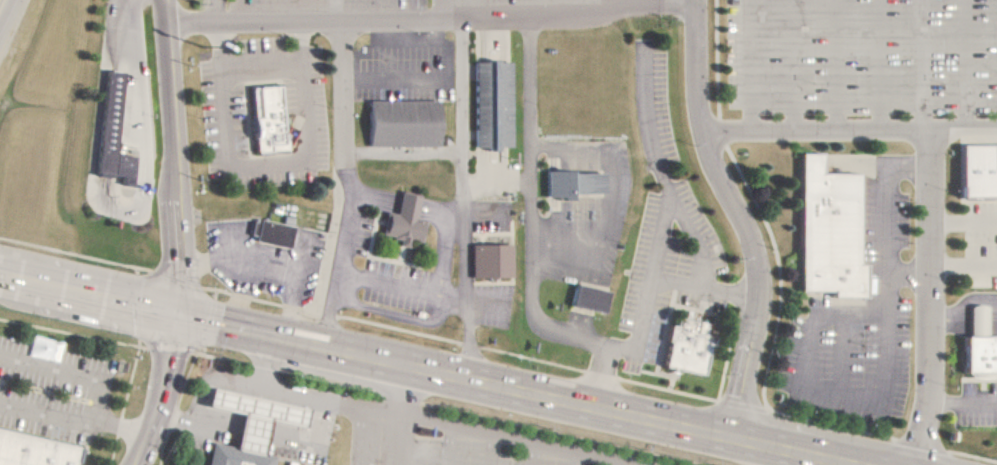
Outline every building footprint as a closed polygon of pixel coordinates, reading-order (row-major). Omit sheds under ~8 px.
[(464,154),(463,67),(498,67),(499,154),(464,154)] [(113,154),(121,72),(103,70),(92,174),(119,177),(118,185),(131,186),(134,156),(113,154)] [(278,140),(276,86),(248,87),(251,152),(287,150),(286,140),(278,140)] [(359,105),(429,105),(429,151),(358,150),(359,105)] [(794,291),(795,152),(817,152),(816,173),(853,173),(853,264),(859,265),(859,297),(827,297),(827,291),(794,291)] [(949,153),(996,153),(996,205),(948,205),(949,153)] [(601,171),(543,172),(544,197),(554,197),(554,200),(566,200),(566,193),(602,193),(601,171)] [(417,196),(398,193),(394,213),(384,212),(380,236),(397,239),(396,245),(406,247),(407,239),(420,241),(423,219),(414,218),(417,196)] [(289,225),(255,221),(253,243),(287,247),(289,225)] [(463,251),(499,250),(501,282),(464,284),(463,251)] [(566,290),(596,296),(590,323),(560,317),(566,290)] [(700,373),(708,323),(669,317),(661,367),(700,373)] [(949,343),(988,343),(988,380),(949,380),(949,343)] [(216,389),(314,409),(310,427),(274,420),(267,454),(241,448),(248,414),(212,407),(216,389)] [(66,457),(64,464),(0,464),(0,442),(66,457)] [(278,456),(276,464),(218,464),(223,445),(241,448),(267,454),(278,456)]
